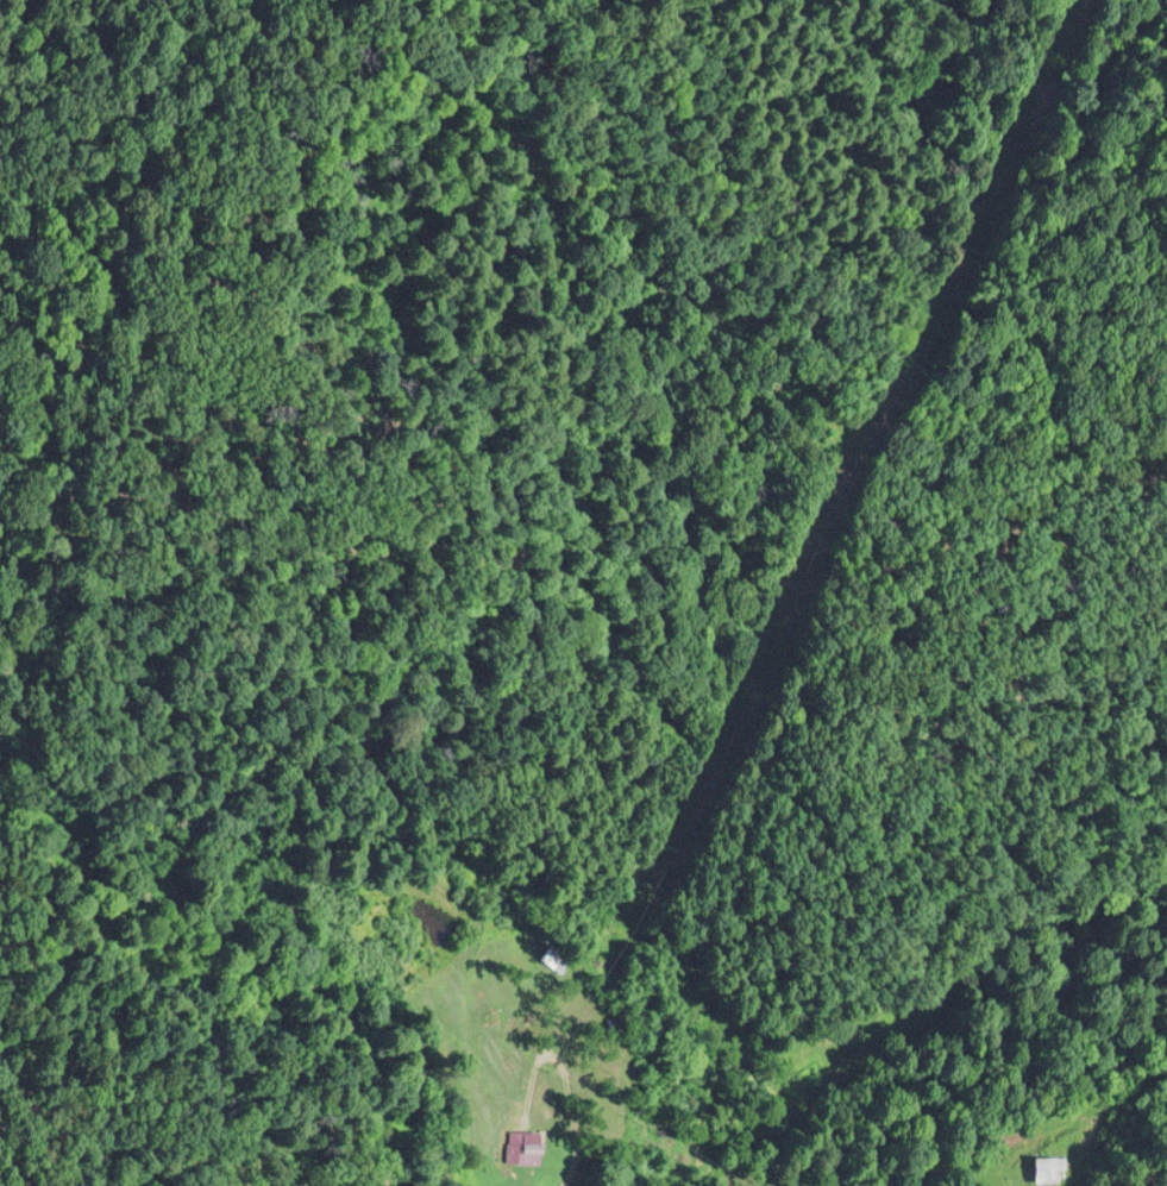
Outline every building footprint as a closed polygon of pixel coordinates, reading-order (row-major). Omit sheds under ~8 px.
[(546,1128),(508,1128),(508,1162),(546,1162),(546,1128)] [(1068,1169),(1068,1155),(1035,1155),(1035,1181),(1059,1181),(1059,1169),(1068,1169)]
